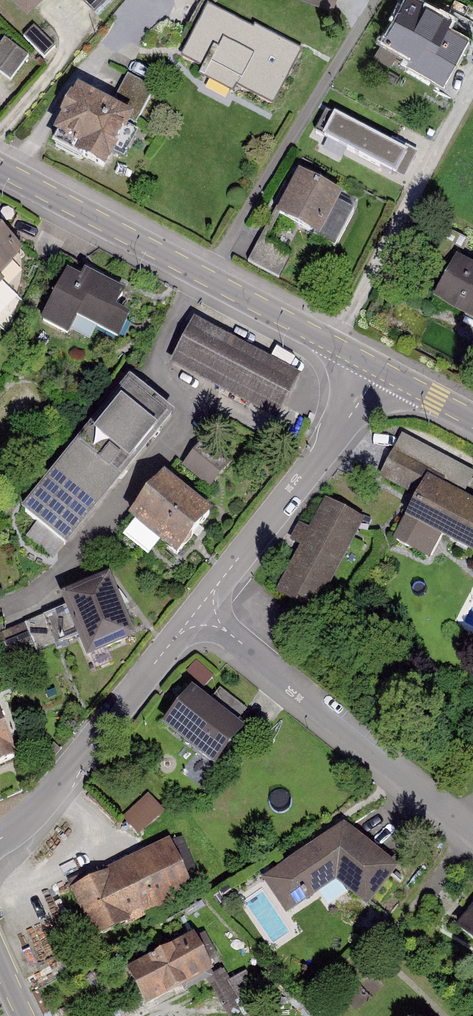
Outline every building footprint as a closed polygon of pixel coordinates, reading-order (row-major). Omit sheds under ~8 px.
[(97,8),(104,0),(88,0),(97,8)] [(407,0),(381,51),(444,82),(465,38),(441,26),(444,19),(407,0)] [(302,55),(207,4),(177,61),(272,111),(302,55)] [(46,57),(57,46),(38,25),(26,36),(46,57)] [(6,41),(0,49),(0,72),(12,80),(28,56),(6,41)] [(154,89),(129,77),(113,109),(139,121),(154,89)] [(74,94),(49,144),(104,172),(130,122),(74,94)] [(391,142),(325,109),(313,132),(404,178),(418,152),(393,139),(391,142)] [(339,200),(296,178),(274,220),(318,242),(335,208),(339,200)] [(354,217),(335,208),(318,242),(316,245),(335,255),(354,217)] [(458,244),(436,233),(422,262),(443,273),(458,244)] [(21,262),(0,241),(0,283),(21,262)] [(263,241),(252,263),(280,277),(291,255),(263,241)] [(454,262),(430,308),(472,330),(472,271),(454,262)] [(78,282),(65,275),(41,321),(70,337),(78,321),(118,343),(132,316),(115,307),(125,288),(85,267),(78,282)] [(195,326),(173,367),(277,421),(299,380),(195,326)] [(173,421),(130,387),(26,516),(68,550),(173,421)] [(201,447),(183,472),(210,492),(229,467),(201,447)] [(379,481),(418,501),(397,545),(432,562),(442,541),(472,556),(472,504),(442,489),(448,476),(394,450),(379,481)] [(160,483),(127,522),(173,561),(205,520),(160,483)] [(364,525),(324,507),(275,595),(316,614),(364,525)] [(108,584),(62,603),(85,659),(131,641),(108,584)] [(194,690),(162,727),(213,770),(241,732),(194,690)] [(9,761),(0,740),(0,765),(9,761)] [(150,794),(124,815),(138,834),(165,813),(150,794)] [(335,821),(260,874),(291,919),(334,889),(369,914),(401,871),(335,821)] [(164,841),(75,890),(102,940),(192,891),(164,841)] [(456,931),(472,943),(472,906),(456,931)] [(195,939),(127,975),(145,1010),(213,974),(195,939)] [(229,981),(224,973),(209,982),(229,1015),(245,1015),(266,1004),(246,970),(229,981)]
